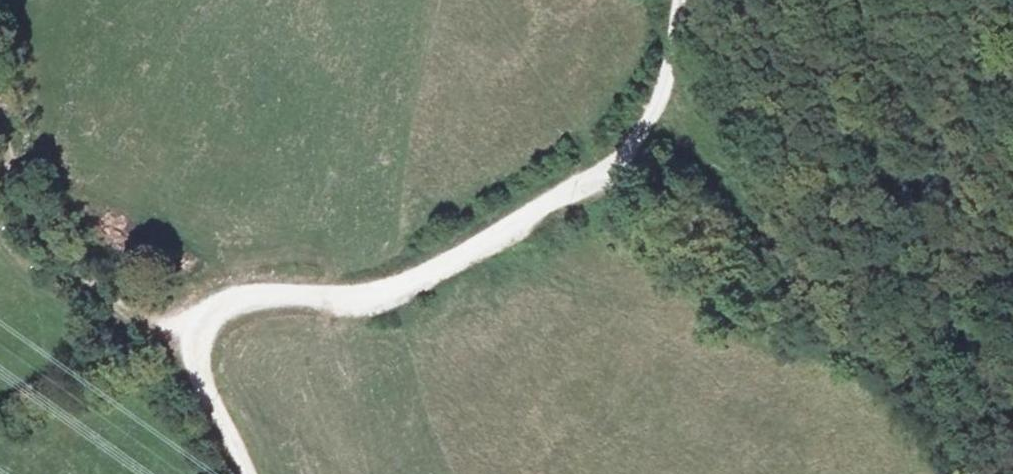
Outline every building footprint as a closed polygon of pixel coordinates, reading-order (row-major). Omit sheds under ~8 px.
[(610,251),(626,245),(621,234),(606,240),(610,251)]
